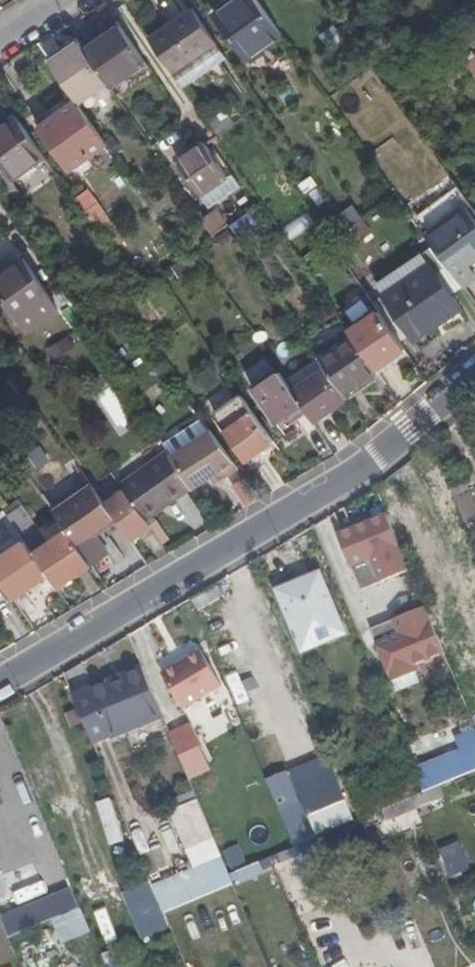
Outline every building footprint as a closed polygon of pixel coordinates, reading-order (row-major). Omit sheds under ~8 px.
[(255,0),(237,0),(214,16),(245,61),(281,36),(255,0)] [(217,42),(193,8),(177,19),(201,53),(217,42)] [(201,53),(177,19),(148,39),(172,73),(201,53)] [(117,30),(142,67),(145,66),(119,29),(117,30)] [(107,86),(109,89),(142,67),(117,30),(84,53),(99,74),(107,86)] [(80,47),(78,44),(66,51),(69,54),(80,47)] [(47,64),(75,103),(77,106),(107,86),(99,74),(84,53),(80,47),(69,54),(66,51),(47,64)] [(459,57),(439,70),(448,84),(468,70),(466,66),(459,57)] [(466,66),(468,70),(474,78),(474,77),(474,60),(466,66)] [(70,172),(106,146),(77,106),(75,103),(38,129),(70,172)] [(43,157),(16,121),(0,132),(0,137),(24,170),(43,157)] [(0,137),(0,172),(7,182),(24,170),(0,137)] [(198,148),(222,184),(227,179),(203,144),(198,148)] [(201,198),(222,184),(198,148),(177,163),(201,198)] [(74,201),(101,238),(114,229),(87,192),(74,201)] [(473,261),(474,259),(474,221),(465,208),(444,222),(473,261)] [(214,237),(231,226),(220,209),(203,219),(214,237)] [(361,220),(370,232),(385,222),(376,209),(361,220)] [(282,227),(289,239),(315,224),(308,212),(282,227)] [(461,288),(474,278),(474,272),(468,264),(473,261),(444,222),(424,237),(430,245),(460,286),(461,288)] [(430,245),(420,252),(427,261),(450,294),(460,286),(430,245)] [(374,284),(381,294),(427,261),(420,252),(374,284)] [(21,261),(0,276),(0,295),(20,322),(49,300),(21,261)] [(399,342),(411,334),(435,316),(439,323),(460,308),(450,294),(427,261),(381,294),(371,302),(380,315),(399,342)] [(389,358),(403,348),(399,342),(380,315),(351,334),(356,342),(378,373),(393,363),(389,358)] [(435,316),(411,334),(415,340),(439,323),(435,316)] [(67,338),(60,342),(66,352),(73,347),(67,338)] [(66,352),(60,342),(49,350),(56,359),(66,352)] [(339,353),(360,385),(378,373),(356,342),(339,353)] [(344,396),(360,385),(339,353),(337,351),(320,362),(323,365),(344,396)] [(289,378),(293,385),(306,376),(318,368),(314,361),(289,378)] [(330,411),(347,400),(344,396),(323,365),(318,368),(306,376),(330,411)] [(253,390),(282,432),(305,415),(277,374),(253,390)] [(313,423),(330,411),(306,376),(293,385),(289,388),(313,423)] [(258,455),(275,443),(242,397),(225,409),(258,455)] [(248,463),(258,455),(225,409),(214,416),(248,463)] [(168,452),(170,455),(191,441),(192,441),(210,429),(201,417),(190,424),(165,441),(165,440),(161,442),(168,452)] [(238,469),(210,429),(192,441),(191,441),(170,455),(192,489),(210,477),(218,472),(224,479),(238,469)] [(170,455),(168,452),(145,468),(169,505),(192,489),(170,455)] [(169,505),(145,468),(120,486),(122,489),(146,522),(169,505)] [(216,484),(224,479),(218,472),(210,477),(216,484)] [(260,499),(247,481),(235,489),(248,507),(260,499)] [(465,483),(449,489),(457,508),(473,502),(465,483)] [(114,519),(103,503),(92,487),(54,513),(61,523),(77,545),(114,519)] [(146,522),(122,489),(103,503),(114,519),(130,541),(150,528),(146,522)] [(57,589),(73,578),(62,563),(43,535),(36,539),(16,510),(6,516),(36,559),(57,589)] [(386,517),(338,537),(360,592),(409,572),(386,517)] [(91,565),(77,545),(61,523),(43,535),(62,563),(73,578),(91,565)] [(22,613),(57,589),(36,559),(1,583),(22,613)] [(303,584),(278,595),(295,634),(293,636),(295,641),(297,641),(302,651),(344,634),(319,573),(302,580),(303,584)] [(277,591),(278,595),(303,584),(302,580),(277,591)] [(214,589),(204,595),(210,604),(220,599),(214,589)] [(424,610),(366,634),(385,679),(443,656),(424,610)] [(199,652),(160,674),(180,709),(219,687),(199,652)] [(154,700),(140,667),(72,696),(92,744),(161,715),(154,700)] [(256,673),(230,679),(236,703),(261,697),(256,673)] [(195,774),(208,765),(184,727),(170,735),(195,774)] [(474,771),(474,732),(463,737),(471,756),(459,761),(456,754),(415,771),(418,778),(424,793),(440,786),(474,771)] [(315,817),(352,802),(336,765),(299,781),(315,817)] [(424,793),(418,778),(366,800),(373,814),(378,812),(412,798),(424,793)] [(445,797),(440,786),(424,793),(412,798),(416,809),(445,797)] [(383,823),(416,809),(412,798),(378,812),(383,823)] [(112,799),(98,804),(113,848),(127,843),(112,799)] [(199,799),(170,810),(194,868),(155,884),(166,913),(235,885),(199,799)] [(319,842),(286,854),(304,903),(338,891),(319,842)] [(440,851),(451,879),(472,870),(461,842),(440,851)] [(241,846),(225,850),(230,867),(246,862),(241,846)] [(87,863),(102,929),(113,927),(98,860),(87,863)] [(238,868),(241,882),(267,876),(265,863),(238,868)] [(140,927),(151,922),(138,893),(127,898),(140,927)] [(6,919),(10,930),(39,919),(35,908),(6,919)]
